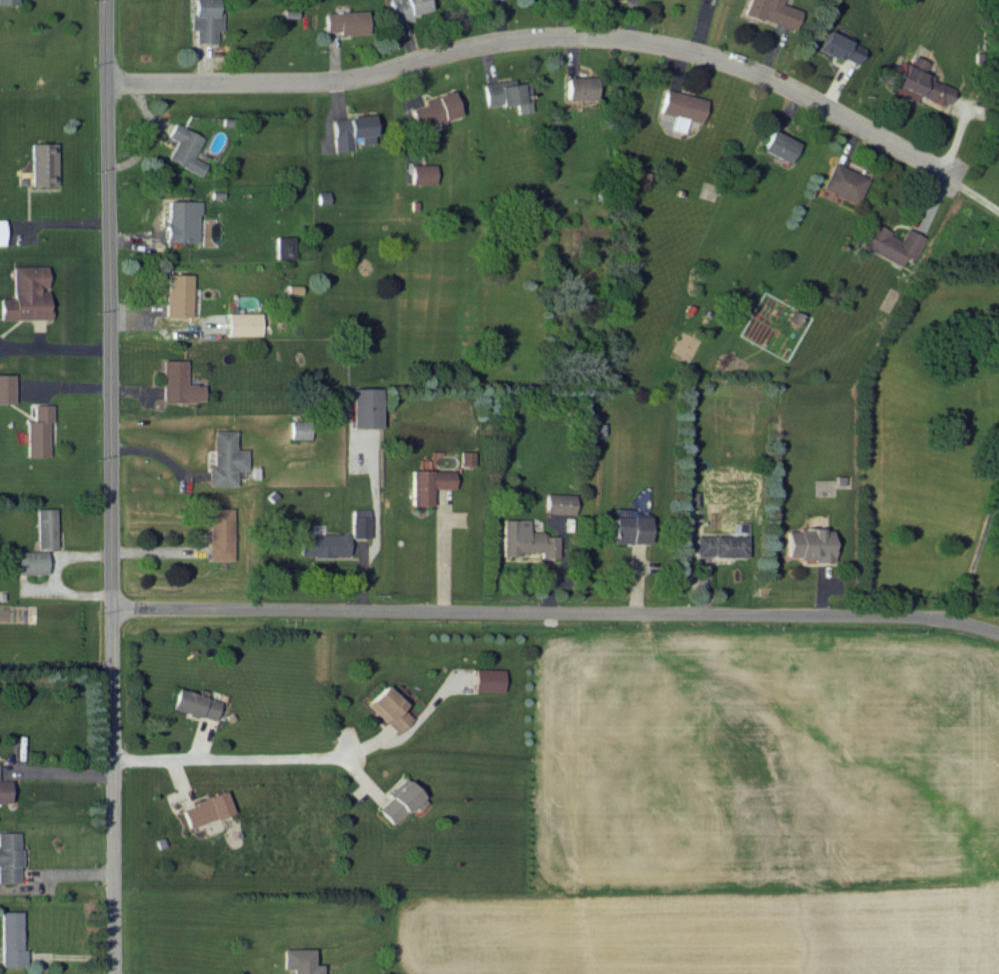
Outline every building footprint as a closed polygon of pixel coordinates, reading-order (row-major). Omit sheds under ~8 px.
[(188,29),(191,29),(191,42),(212,42),(212,30),(218,30),(218,13),(213,13),(213,0),(187,0),(188,29)] [(392,21),(427,13),(424,0),(387,0),(392,21)] [(780,0),(744,0),(740,11),(792,30),(799,10),(779,2),(780,0)] [(336,34),(365,33),(364,10),(322,11),(322,30),(335,30),(336,34)] [(854,66),(862,48),(823,29),(815,47),(854,66)] [(886,90),(911,101),(915,93),(944,106),(952,87),(919,73),(925,60),(911,54),(906,63),(899,60),(886,90)] [(593,76),(564,76),(564,98),(593,98),(593,76)] [(485,106),(515,102),(516,113),(530,110),(526,81),(512,83),(512,78),(481,83),(485,106)] [(410,108),(416,126),(435,120),(437,127),(444,124),(443,119),(458,114),(450,89),(421,99),(423,104),(410,108)] [(685,119),(699,122),(704,98),(663,89),(658,112),(672,115),(669,129),(682,132),(685,119)] [(333,150),(351,149),(350,136),(358,135),(359,143),(372,142),(370,114),(330,117),(333,150)] [(164,158),(197,175),(203,163),(189,156),(199,137),(171,122),(164,136),(173,140),(164,158)] [(759,150),(787,162),(796,140),(768,129),(759,150)] [(29,185),(54,184),(53,141),(28,142),(29,185)] [(854,203),(866,178),(831,162),(819,187),(854,203)] [(433,183),(433,164),(410,164),(410,183),(433,183)] [(196,200),(164,200),(163,241),(195,241),(196,200)] [(903,228),(898,240),(886,235),(888,229),(869,222),(858,247),(899,264),(902,257),(910,260),(920,235),(903,228)] [(10,297),(0,297),(0,319),(46,318),(45,288),(44,288),(43,265),(10,266),(10,297)] [(163,316),(189,316),(189,273),(164,273),(163,316)] [(257,312),(224,312),(225,335),(258,335),(257,312)] [(160,359),(160,401),(202,401),(201,384),(184,384),(184,359),(160,359)] [(11,373),(0,373),(0,402),(12,402),(11,373)] [(377,427),(377,387),(348,387),(348,427),(377,427)] [(25,456),(46,456),(46,421),(50,421),(50,403),(31,404),(31,420),(24,420),(25,456)] [(307,438),(307,420),(288,420),(288,438),(307,438)] [(244,448),(234,449),(233,429),(211,430),(211,465),(206,465),(206,485),(234,485),(233,470),(245,470),(244,448)] [(472,465),(472,451),(458,450),(458,464),(472,465)] [(451,488),(452,470),(425,469),(426,459),(417,459),(416,469),(409,469),(408,505),(429,505),(429,487),(451,488)] [(573,493),(544,492),(543,512),(572,513),(573,493)] [(231,559),(230,507),(206,507),(207,559),(231,559)] [(54,546),(53,508),(34,508),(35,547),(54,546)] [(350,515),(350,537),(368,536),(368,515),(350,515)] [(610,542),(646,542),(646,516),(610,515),(610,542)] [(526,519),(500,519),(500,555),(516,555),(516,551),(538,551),(538,557),(556,557),(556,535),(542,535),(542,531),(526,531),(526,519)] [(784,528),(784,559),(830,559),(829,527),(784,528)] [(298,556),(347,555),(347,533),(298,533),(298,556)] [(743,556),(743,535),(694,534),(693,555),(743,556)] [(45,573),(44,550),(15,551),(16,573),(45,573)] [(503,669),(474,667),(473,690),(502,691),(503,669)] [(411,717),(400,707),(404,703),(384,684),(365,703),(396,733),(411,717)] [(214,719),(218,698),(174,689),(170,709),(214,719)] [(425,801),(406,779),(375,807),(390,824),(412,804),(416,809),(425,801)] [(179,806),(186,827),(230,813),(223,791),(179,806)] [(18,882),(17,832),(0,832),(0,882),(18,882)] [(0,911),(0,965),(23,965),(23,949),(20,949),(19,910),(0,911)] [(280,948),(280,968),(289,968),(289,973),(319,973),(319,964),(310,964),(310,948),(280,948)]
